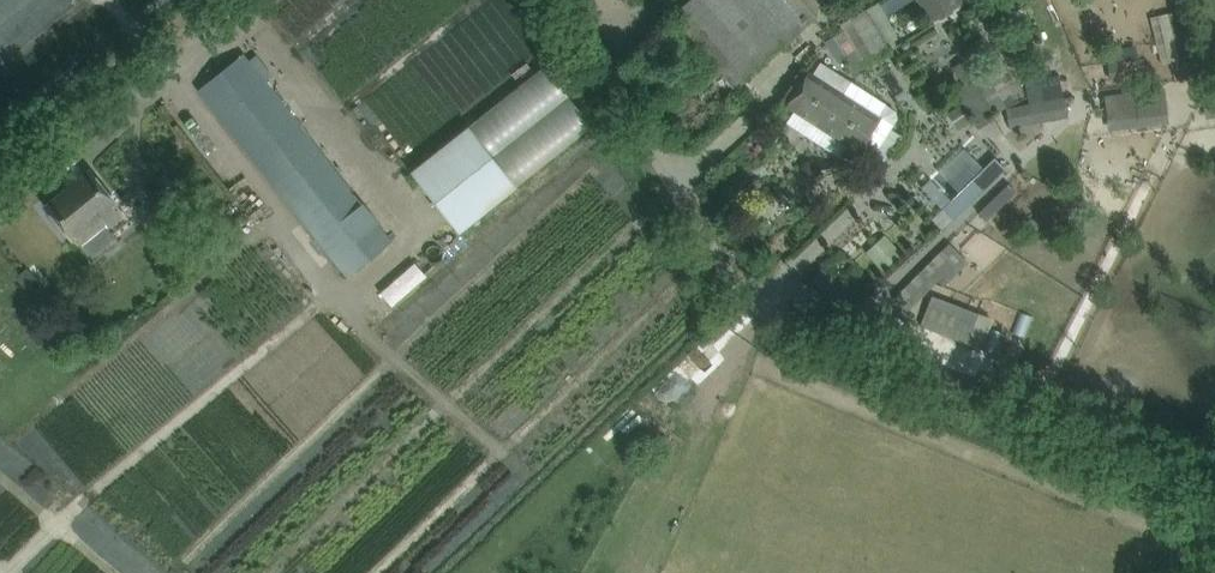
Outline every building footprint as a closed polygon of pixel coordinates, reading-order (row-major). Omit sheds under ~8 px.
[(683,7),(735,64),(723,75),(736,89),(815,18),(799,0),(692,0),(683,7)] [(937,20),(951,12),(944,0),(925,0),(937,20)] [(866,10),(842,24),(866,65),(890,51),(866,10)] [(1180,11),(1158,16),(1170,62),(1192,57),(1180,11)] [(1007,14),(994,21),(999,30),(1012,23),(1007,14)] [(199,90),(214,109),(349,278),(394,242),(244,54),(199,90)] [(994,113),(988,104),(984,96),(996,90),(987,74),(976,81),(965,62),(955,68),(965,86),(956,91),(968,112),(970,111),(978,123),(994,113)] [(800,86),(787,106),(795,111),(823,129),(853,83),(822,64),(814,76),(808,73),(800,86)] [(545,67),(470,127),(411,173),(460,234),(518,188),(593,127),(545,67)] [(853,83),(823,129),(851,148),(859,153),(861,151),(875,160),(899,121),(898,113),(853,83)] [(1166,89),(1105,96),(1109,130),(1170,123),(1166,89)] [(1066,97),(1007,108),(1010,129),(1070,118),(1066,97)] [(1203,98),(1206,119),(1214,118),(1214,97),(1203,98)] [(960,105),(947,114),(958,130),(970,121),(960,105)] [(995,158),(941,210),(952,221),(1006,169),(995,158)] [(73,240),(76,237),(93,256),(117,237),(110,227),(123,217),(115,206),(117,204),(91,172),(47,207),(73,240)] [(964,240),(926,281),(936,291),(951,275),(959,283),(983,257),(964,240)] [(891,241),(871,259),(882,271),(901,253),(891,241)] [(184,254),(172,264),(184,278),(196,269),(184,254)] [(16,277),(31,297),(43,287),(28,268),(16,277)] [(979,313),(967,344),(982,350),(994,319),(979,313)] [(676,401),(733,348),(710,324),(653,376),(676,401)] [(90,344),(79,344),(79,355),(90,355),(90,344)]
